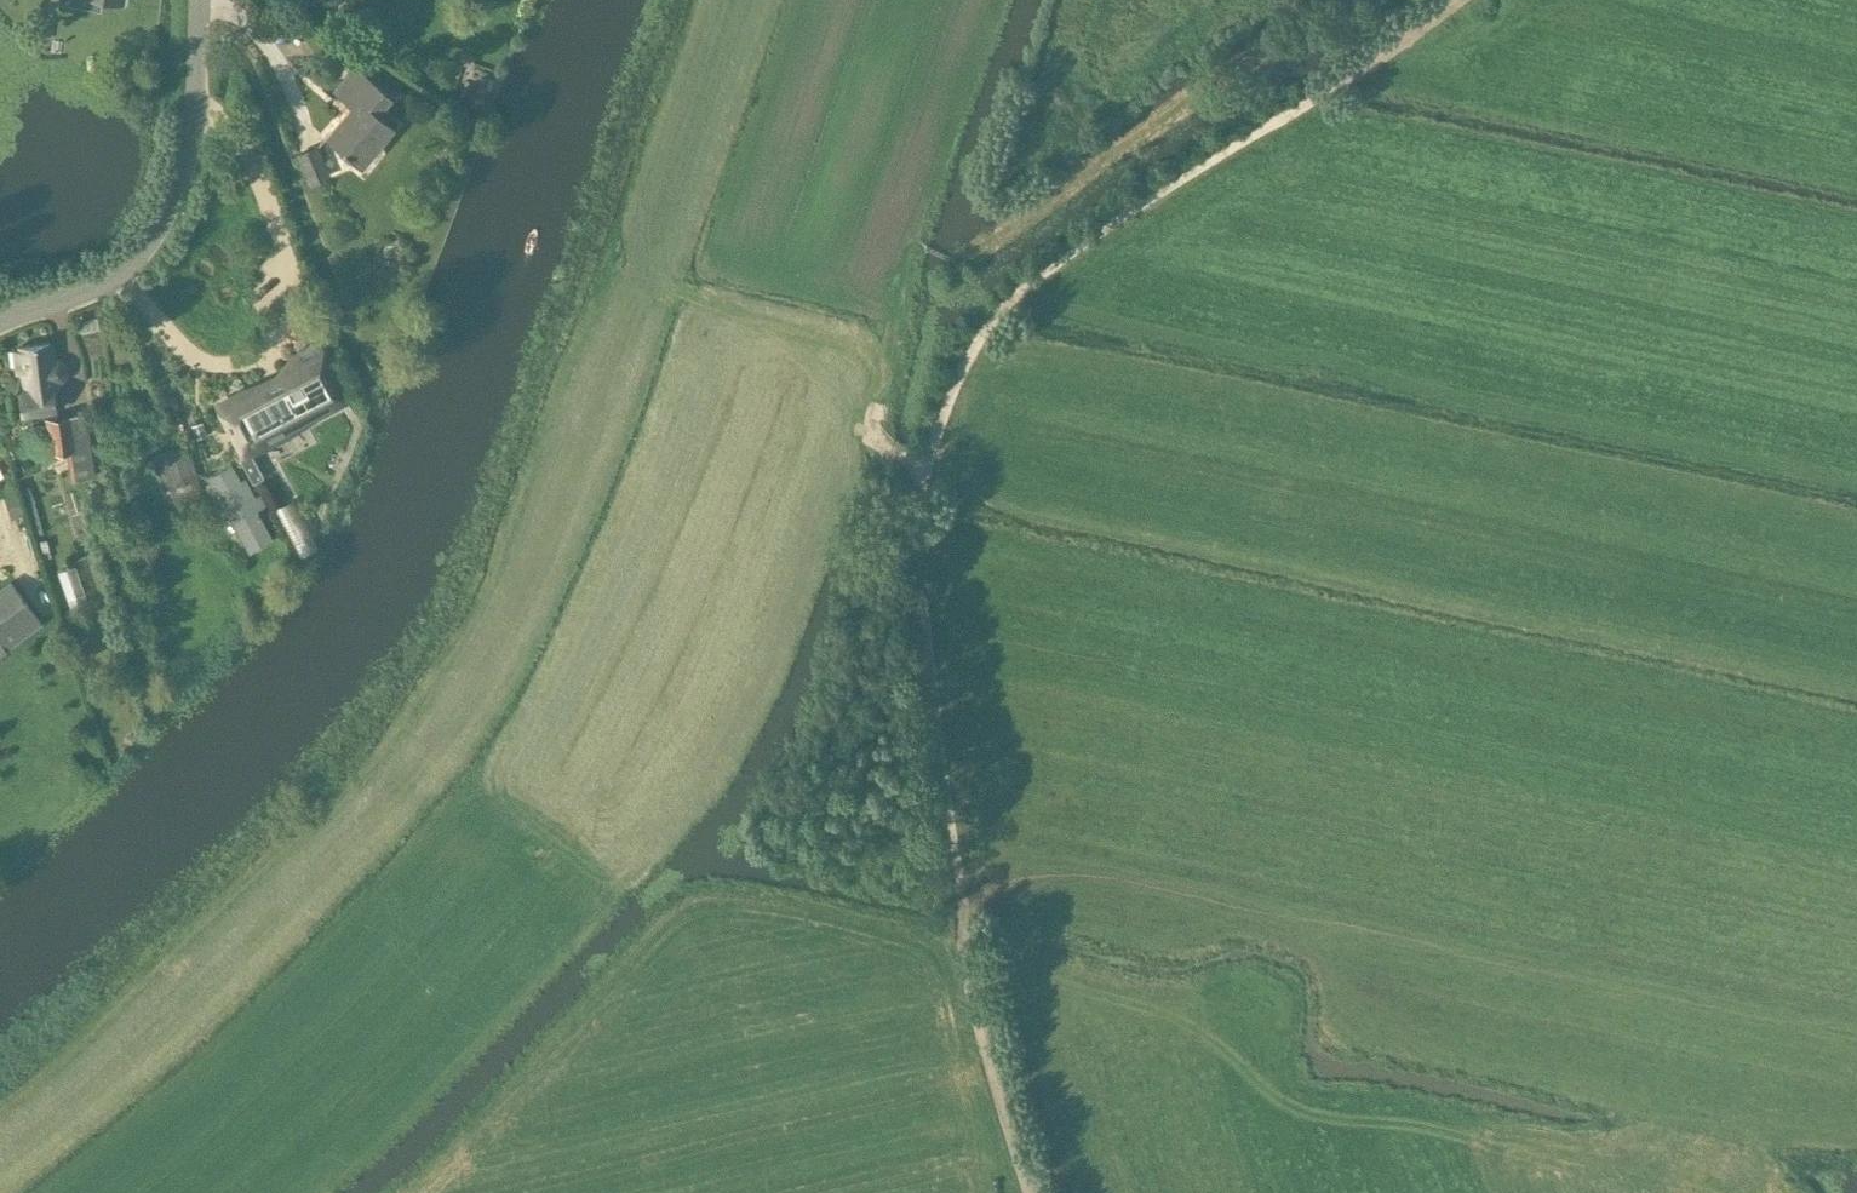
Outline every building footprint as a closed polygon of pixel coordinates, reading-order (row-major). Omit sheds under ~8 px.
[(33,22),(30,38),(44,41),(47,24),(33,22)] [(392,126),(375,112),(389,96),(355,67),(341,85),(358,99),(328,134),(362,162),(392,126)] [(297,152),(311,183),(331,174),(318,144),(297,152)] [(55,359),(53,344),(20,348),(20,351),(14,352),(17,373),(22,373),(24,390),(20,391),(22,414),(57,410),(55,389),(57,389),(57,381),(60,381),(63,378),(65,376),(66,375),(67,372),(66,367),(65,363),(62,361),(59,360),(55,359)] [(265,437),(268,442),(350,397),(321,344),(319,345),(318,344),(298,355),(299,357),(296,358),(299,363),(240,395),(239,394),(218,405),(220,407),(218,409),(240,448),(243,446),(244,448),(265,437)] [(97,476),(90,412),(46,416),(50,452),(67,450),(70,479),(97,476)] [(188,445),(151,456),(163,496),(178,492),(180,498),(202,491),(188,445)] [(243,455),(240,457),(254,482),(264,476),(252,454),(250,451),(243,455)] [(231,464),(208,478),(226,507),(221,510),(226,517),(229,516),(250,550),(273,536),(256,508),(266,502),(261,494),(256,497),(246,480),(242,482),(231,464)] [(22,509),(19,497),(6,501),(10,513),(22,509)] [(7,650),(3,645),(38,618),(10,580),(0,587),(0,656),(7,650)]
